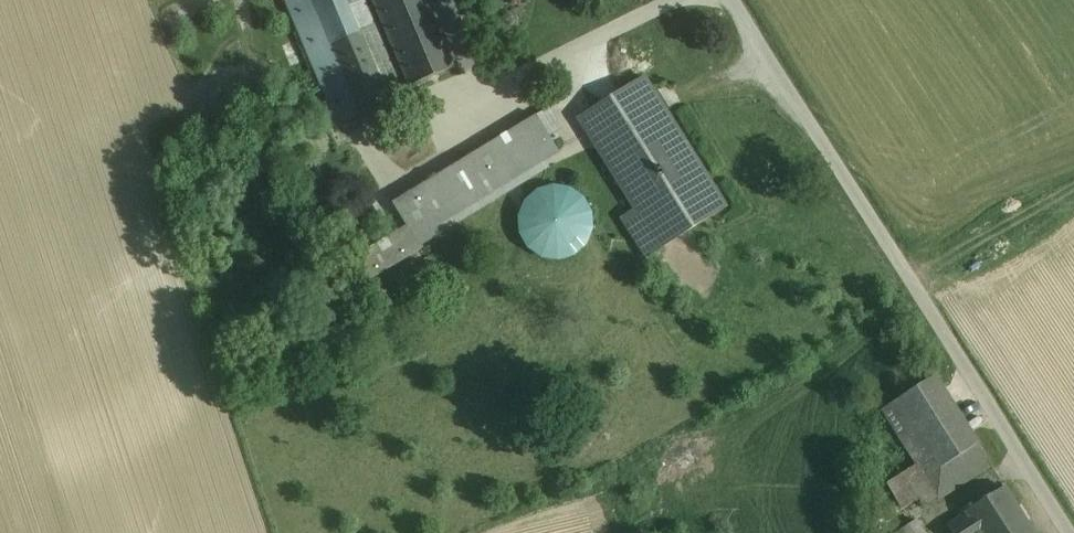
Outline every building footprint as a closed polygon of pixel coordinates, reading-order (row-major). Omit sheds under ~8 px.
[(309,0),(286,0),(336,118),(356,109),(309,0)] [(353,0),(309,0),(356,109),(393,94),(355,3),(353,0)] [(374,0),(410,86),(457,66),(429,0),(374,0)] [(726,207),(644,78),(579,118),(636,210),(622,219),(646,257),(726,207)] [(536,115),(393,203),(406,226),(351,260),(365,283),(422,248),(420,246),(447,229),(548,167),(544,161),(559,152),(536,115)] [(589,236),(591,223),(588,209),(581,198),(569,190),(555,188),(541,191),(530,198),(522,210),(520,224),(523,238),(531,249),(543,257),(556,259),(570,256),(581,248),(589,236)] [(934,376),(881,410),(899,437),(914,427),(951,403),(934,376)] [(951,403),(914,427),(934,458),(919,468),(937,497),(990,463),(951,403)] [(934,458),(914,427),(899,437),(919,468),(934,458)] [(1005,487),(965,512),(966,513),(977,531),(1018,507),(1005,487)] [(977,531),(979,532),(1034,532),(1018,507),(977,531)] [(946,525),(951,532),(979,532),(977,531),(966,513),(946,525)] [(910,523),(894,532),(917,532),(910,523)]
